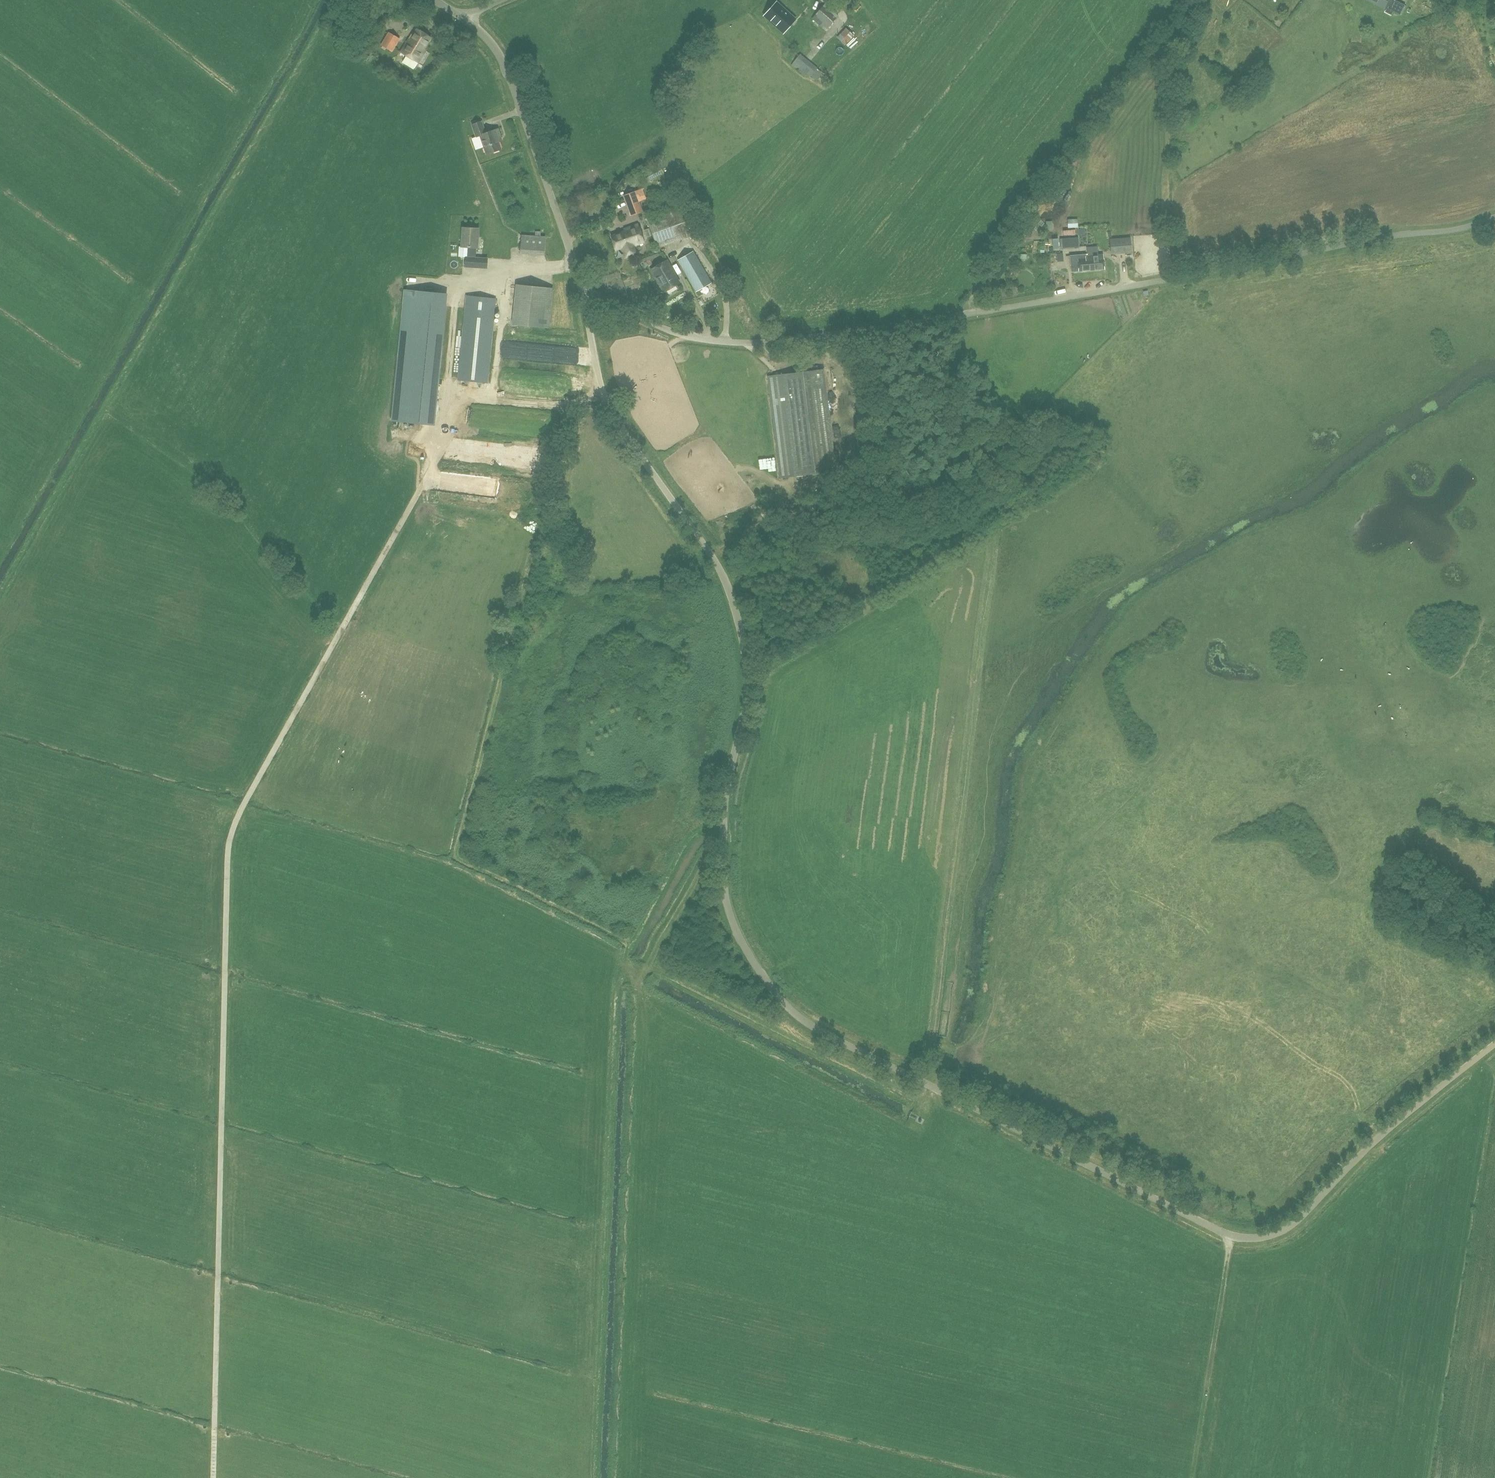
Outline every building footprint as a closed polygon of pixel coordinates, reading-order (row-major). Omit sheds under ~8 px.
[(1406,6),(1395,0),(1369,0),(1387,9),(1386,12),(1392,15),(1394,12),(1401,15),(1406,6)] [(777,2),(765,15),(784,33),(796,19),(777,2)] [(813,19),(812,21),(818,26),(820,25),(825,30),(838,16),(825,4),(812,18),(813,19)] [(415,68),(418,63),(426,50),(424,49),(431,37),(417,29),(414,35),(412,34),(401,52),(406,56),(403,61),(415,68)] [(848,30),(842,38),(847,42),(853,35),(848,30)] [(392,51),(400,38),(389,32),(381,45),(383,46),(382,47),(386,50),(387,48),(392,51)] [(807,61),(802,69),(809,74),(815,66),(807,61)] [(486,154),(501,149),(498,139),(502,138),(498,128),(486,133),(482,121),(472,124),(476,137),(480,135),(486,154)] [(661,169),(650,174),(652,179),(663,174),(661,169)] [(635,189),(624,194),(632,215),(643,211),(639,200),(635,189)] [(679,205),(646,217),(656,245),(689,234),(682,211),(679,205)] [(644,242),(638,224),(624,229),(625,231),(611,236),(616,250),(622,248),(624,250),(623,251),(625,257),(636,253),(633,246),(644,242)] [(465,267),(476,268),(477,248),(478,248),(479,229),(463,228),(462,247),(468,247),(467,257),(466,257),(465,267)] [(545,237),(522,235),(521,254),(544,255),(545,237)] [(1078,237),(1060,238),(1061,249),(1079,248),(1078,237)] [(1110,239),(1111,254),(1132,253),(1131,237),(1110,239)] [(696,291),(711,282),(693,251),(678,260),(696,291)] [(1091,270),(1105,269),(1103,255),(1086,256),(1086,254),(1082,255),(1082,259),(1086,258),(1086,261),(1090,260),(1091,270)] [(1082,259),(1082,255),(1070,256),(1071,272),(1091,270),(1090,260),(1086,261),(1086,258),(1082,259)] [(664,291),(679,283),(670,268),(671,267),(667,261),(651,270),(664,291)] [(513,319),(546,324),(551,293),(540,291),(541,285),(531,284),(530,286),(518,284),(513,319)] [(406,290),(393,421),(432,425),(445,293),(406,290)] [(458,380),(487,383),(496,298),(467,295),(458,380)] [(783,375),(768,377),(780,477),(795,475),(835,470),(822,370),(783,375)]
